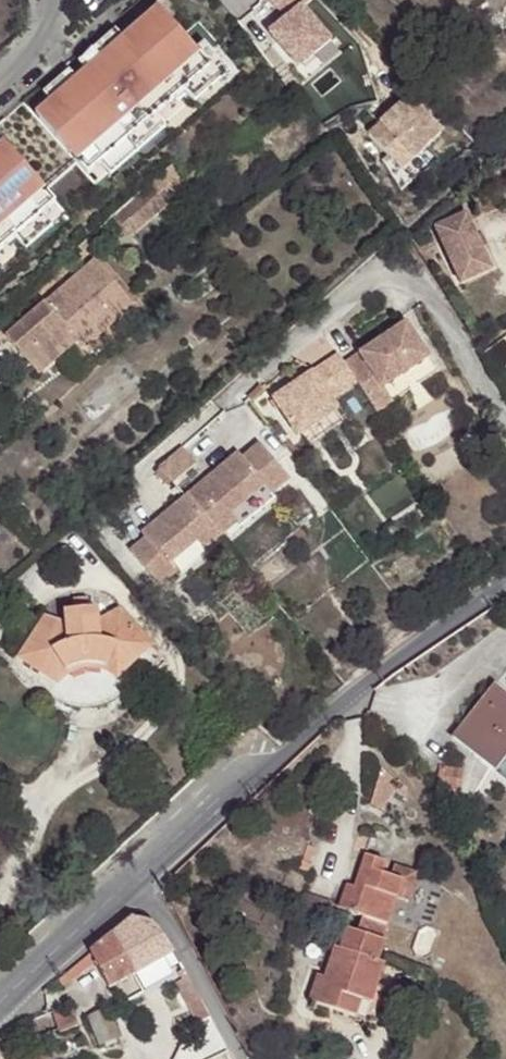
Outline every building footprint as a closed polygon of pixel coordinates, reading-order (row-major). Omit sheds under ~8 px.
[(34,119),(86,179),(98,168),(154,120),(183,95),(209,73),(194,55),(167,24),(174,18),(168,10),(170,7),(164,0),(163,0),(153,8),(157,13),(121,44),(86,75),(75,84),(50,105),(34,119)] [(280,13),(294,1),(301,10),(287,21),(269,36),(277,45),(297,70),(329,44),(303,10),(313,1),(312,0),(269,0),(280,13)] [(294,1),(280,13),(287,21),(301,10),(294,1)] [(78,66),(86,75),(121,44),(114,36),(78,66)] [(339,57),(329,44),(297,70),(277,45),(270,51),(301,89),(339,57)] [(203,47),(194,55),(209,73),(183,95),(193,106),(228,76),(203,47)] [(43,97),(50,105),(75,84),(67,76),(43,97)] [(406,105),(367,141),(400,176),(439,139),(406,105)] [(164,132),(154,120),(98,168),(109,180),(164,132)] [(14,241),(40,218),(53,207),(2,147),(0,149),(0,253),(14,241)] [(170,214),(150,190),(113,222),(133,245),(170,214)] [(50,229),(40,218),(14,241),(24,253),(50,229)] [(432,231),(451,274),(482,260),(463,218),(432,231)] [(451,274),(458,289),(489,275),(482,260),(451,274)] [(47,339),(63,358),(83,342),(89,349),(139,306),(102,262),(12,339),(27,356),(47,339)] [(285,411),(303,436),(343,410),(337,401),(361,384),(371,400),(388,389),(433,359),(410,325),(349,366),(343,356),(277,400),(285,411)] [(43,375),(63,358),(47,339),(27,356),(43,375)] [(397,402),(388,389),(371,400),(381,413),(397,402)] [(278,416),(285,411),(277,400),(270,404),(278,416)] [(343,410),(303,436),(311,450),(352,423),(343,410)] [(211,477),(195,492),(228,534),(244,520),(237,511),(270,481),(278,490),(296,473),(266,439),(247,456),(242,450),(220,470),(223,474),(215,481),(211,477)] [(220,470),(211,477),(215,481),(223,474),(220,470)] [(195,492),(191,495),(174,512),(177,515),(169,523),(165,519),(148,534),(153,538),(138,551),(168,586),(184,572),(176,564),(204,540),(212,549),(228,534),(195,492)] [(177,515),(174,512),(165,519),(169,523),(177,515)] [(121,686),(155,652),(158,649),(126,614),(105,624),(103,612),(68,616),(68,629),(49,618),(21,663),(62,692),(67,686),(73,681),(81,677),(88,675),(100,675),(110,676),(116,680),(121,686)] [(172,668),(155,652),(121,686),(116,680),(110,676),(100,675),(88,675),(81,677),(73,681),(67,686),(62,692),(53,700),(56,703),(59,705),(74,712),(79,712),(94,712),(111,708),(123,702),(133,694),(138,699),(172,668)] [(505,760),(505,695),(494,686),(453,739),(496,773),(505,760)] [(496,773),(505,781),(505,760),(496,773)] [(437,765),(434,788),(457,790),(461,769),(437,765)] [(404,790),(388,775),(377,810),(390,815),(404,790)] [(315,850),(305,877),(314,880),(318,869),(314,867),(320,852),(315,850)] [(318,1008),(364,1024),(369,1007),(378,1010),(384,991),(392,970),(385,968),(398,933),(394,932),(404,906),(410,887),(397,882),(388,879),(392,868),(372,861),(359,895),(353,909),(357,911),(352,919),(367,924),(362,938),(353,934),(345,955),(339,953),(328,983),(318,1008)] [(401,871),(397,882),(410,887),(404,906),(414,910),(425,880),(401,871)] [(344,916),(352,919),(357,911),(353,909),(359,895),(353,892),(344,916)] [(93,950),(57,979),(63,985),(95,962),(110,988),(174,951),(156,926),(153,924),(145,920),(135,921),(93,950)] [(188,1003),(197,999),(178,958),(171,962),(179,982),(175,984),(184,1005),(188,1003)] [(313,1007),(318,1008),(328,983),(323,981),(313,1007)] [(378,1029),(380,1031),(392,995),(384,991),(378,1010),(369,1007),(364,1024),(378,1029)] [(210,1016),(199,997),(197,999),(188,1003),(198,1022),(210,1016)] [(54,1014),(58,1028),(60,1032),(72,1026),(66,1009),(54,1014)] [(109,1012),(91,1019),(101,1046),(120,1039),(119,1036),(109,1012)] [(26,1028),(33,1026),(31,1019),(24,1021),(26,1028)]
